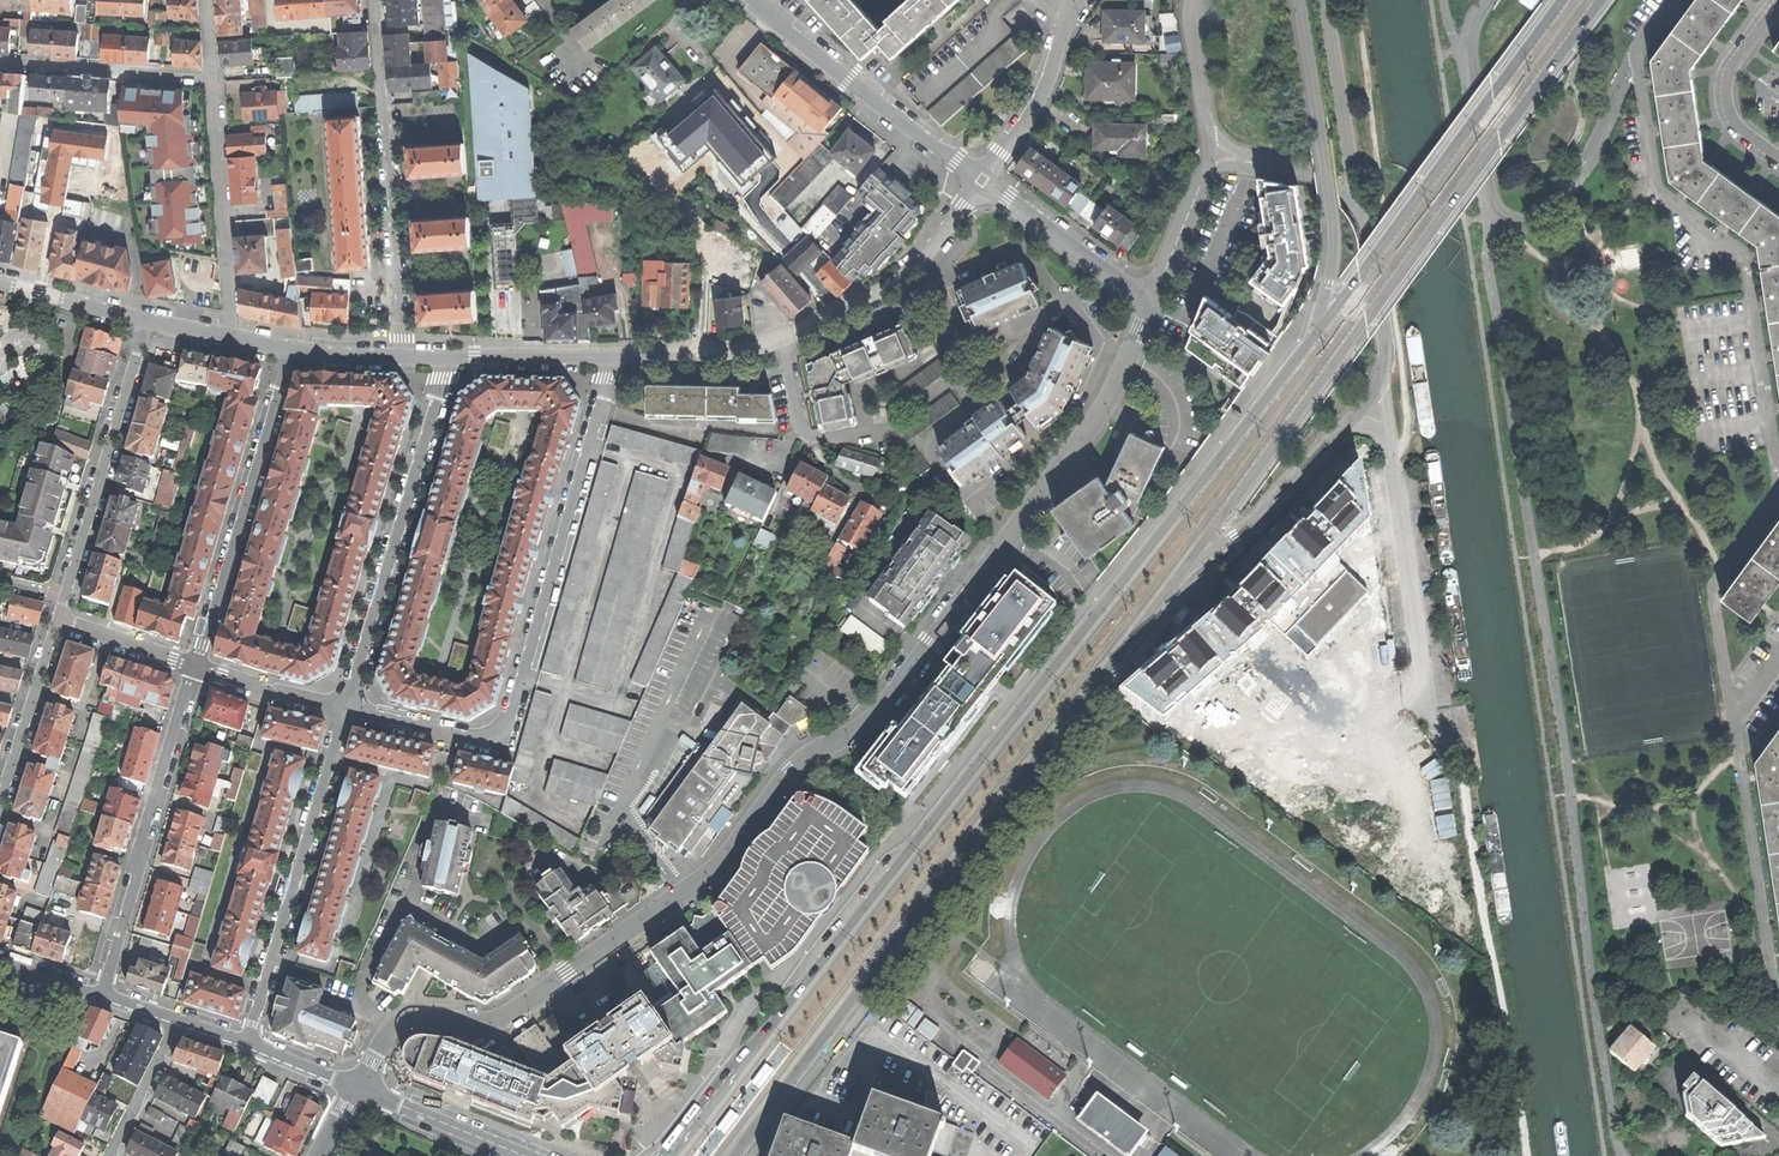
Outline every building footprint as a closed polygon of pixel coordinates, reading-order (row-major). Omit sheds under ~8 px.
[(33,0),(0,0),(0,8),(33,9),(33,0)] [(71,12),(72,0),(33,0),(33,9),(71,12)] [(95,24),(97,0),(88,0),(87,6),(86,23),(93,24),(95,24)] [(123,0),(101,0),(100,13),(122,14),(123,0)] [(145,15),(146,0),(123,0),(122,14),(145,15)] [(150,8),(158,8),(159,0),(150,0),(150,8)] [(171,17),(199,19),(198,6),(197,0),(172,0),(171,17)] [(221,35),(243,33),(241,0),(218,0),(219,14),(221,35)] [(252,9),(266,7),(266,0),(252,0),(252,9)] [(281,19),(330,16),(329,6),(329,5),(329,0),(280,0),(281,19)] [(393,26),(420,24),(418,0),(390,0),(391,10),(393,26)] [(444,0),(424,0),(427,43),(447,41),(444,0)] [(427,43),(428,52),(429,63),(440,63),(458,61),(453,27),(450,0),(444,0),(447,41),(427,43)] [(516,3),(513,0),(485,0),(482,2),(495,18),(516,3)] [(611,3),(625,22),(655,0),(615,0),(611,3)] [(826,17),(843,36),(868,15),(854,0),(811,0),(826,17)] [(909,44),(952,6),(947,0),(910,0),(895,13),(887,20),(890,23),(909,44)] [(958,0),(967,11),(980,0),(958,0)] [(1002,18),(1009,12),(998,0),(994,0),(990,4),(998,13),(1002,18)] [(1519,1),(1533,12),(1542,0),(1520,0),(1519,1)] [(1763,203),(1762,203),(1721,173),(1720,172),(1705,160),(1702,142),(1702,140),(1694,91),(1694,89),(1691,70),(1702,55),(1703,54),(1733,13),(1734,12),(1742,0),(1697,0),(1652,61),(1671,181),(1758,245),(1778,380),(1778,215),(1763,203)] [(522,12),(516,3),(495,18),(507,35),(528,20),(522,12)] [(574,29),(588,48),(625,22),(611,3),(598,12),(592,17),(574,29)] [(998,13),(990,4),(903,82),(929,112),(1016,34),(1009,26),(1002,18),(998,13)] [(76,23),(86,23),(87,6),(77,5),(76,23)] [(331,25),(331,33),(350,32),(349,23),(347,23),(346,5),(329,6),(330,16),(331,25)] [(266,7),(252,9),(254,32),(268,31),(266,7)] [(1104,8),(1104,42),(1148,41),(1147,7),(1104,8)] [(868,15),(843,36),(863,59),(875,48),(881,43),(884,47),(894,58),(909,44),(890,23),(881,30),(868,15)] [(268,21),(269,36),(276,35),(275,20),(268,21)] [(91,40),(98,41),(100,24),(95,24),(93,24),(91,40)] [(331,33),(331,25),(292,28),(293,37),(321,35),(332,34),(331,33)] [(10,53),(11,30),(0,29),(0,52),(10,53)] [(179,29),(171,29),(170,44),(172,44),(177,44),(177,41),(178,41),(179,29)] [(54,56),(56,33),(34,31),(32,55),(42,56),(54,56)] [(342,47),(370,45),(369,32),(341,34),(342,47)] [(78,34),(56,33),(54,56),(65,57),(77,58),(78,34)] [(332,34),(321,35),(322,42),(338,41),(338,34),(332,34)] [(1029,48),(1016,34),(929,112),(942,126),(982,90),(1029,48)] [(388,52),(389,67),(411,65),(409,35),(387,37),(388,52)] [(126,61),(128,37),(105,36),(103,60),(115,61),(126,61)] [(271,46),(287,44),(286,36),(270,38),(271,46)] [(150,39),(128,37),(126,61),(137,62),(148,63),(150,39)] [(271,46),(270,38),(259,39),(260,47),(271,46)] [(90,59),(91,40),(85,40),(82,42),(81,58),(90,59)] [(99,59),(100,43),(98,41),(91,40),(90,59),(99,59)] [(176,58),(175,65),(203,67),(202,56),(201,43),(178,41),(177,41),(177,44),(176,58)] [(223,55),(224,66),(233,65),(242,64),(254,63),(252,41),(222,44),(223,55)] [(762,43),(739,70),(773,98),(777,93),(796,70),(762,43)] [(881,43),(875,48),(879,52),(884,47),(881,43)] [(370,45),(342,47),(339,48),(340,67),(340,70),(372,68),(370,48),(370,45)] [(657,49),(635,67),(653,89),(654,88),(662,98),(677,85),(683,80),(668,62),(657,49)] [(516,235),(526,224),(539,223),(530,88),(470,53),(479,193),(502,192),(513,191),(513,195),(515,226),(493,227),(498,284),(507,284),(520,283),(516,235)] [(415,56),(416,64),(423,64),(423,55),(415,56)] [(276,60),(278,79),(297,77),(295,58),(276,60)] [(1139,98),(1138,58),(1087,60),(1088,100),(1139,98)] [(458,61),(440,63),(442,87),(461,86),(458,61)] [(390,79),(391,89),(433,86),(431,65),(389,68),(390,79)] [(818,88),(796,70),(777,93),(824,130),(842,107),(818,88)] [(15,98),(15,102),(13,106),(13,114),(22,115),(23,108),(26,76),(8,74),(0,74),(0,97),(15,98)] [(35,76),(33,99),(69,101),(70,79),(52,78),(35,76)] [(94,80),(70,79),(69,101),(68,108),(109,110),(111,81),(94,80)] [(650,91),(641,99),(653,113),(681,90),(677,85),(662,98),(654,88),(653,89),(650,91)] [(186,91),(124,87),(123,105),(121,127),(152,128),(160,241),(175,240),(175,245),(204,242),(197,158),(203,158),(200,119),(194,119),(193,116),(188,116),(186,91)] [(653,137),(683,171),(710,148),(718,158),(742,185),(763,166),(773,157),(764,147),(770,142),(759,129),(754,134),(752,132),(757,127),(747,115),(742,119),(737,114),(741,110),(732,99),(727,103),(714,88),(706,94),(703,91),(691,102),(695,106),(664,132),(662,129),(653,137)] [(244,107),(245,120),(279,117),(279,113),(277,96),(277,91),(269,92),(257,93),(243,94),(244,107)] [(294,96),(295,112),(358,106),(357,91),(294,96)] [(418,94),(419,103),(437,101),(436,93),(418,94)] [(829,134),(824,130),(777,93),(773,98),(767,106),(799,131),(789,143),(805,159),(810,154),(820,142),(829,134)] [(391,96),(392,105),(419,103),(418,94),(391,96)] [(287,113),(285,96),(277,96),(279,113),(287,113)] [(4,105),(3,113),(13,114),(13,106),(4,105)] [(108,115),(107,125),(109,125),(121,127),(123,105),(113,105),(113,116),(108,115)] [(38,117),(39,109),(23,108),(22,115),(38,117)] [(38,117),(54,119),(54,110),(39,109),(38,117)] [(11,190),(25,192),(38,117),(22,115),(9,189),(11,190)] [(329,118),(341,269),(371,267),(369,243),(371,243),(370,238),(370,234),(368,234),(364,181),(361,148),(363,148),(363,142),(362,138),(361,138),(359,116),(329,118)] [(1096,136),(1096,148),(1121,149),(1121,155),(1146,155),(1146,125),(1097,125),(1096,136)] [(108,135),(52,126),(50,137),(43,136),(32,209),(48,211),(49,205),(63,207),(62,215),(87,219),(89,204),(64,200),(70,164),(95,168),(96,159),(104,160),(108,135)] [(850,130),(832,153),(835,156),(858,173),(876,150),(862,139),(850,130)] [(230,146),(231,157),(255,155),(253,139),(253,134),(229,136),(230,146)] [(265,138),(253,139),(255,155),(255,156),(267,155),(265,138)] [(820,142),(810,154),(824,167),(835,156),(832,153),(820,142)] [(410,160),(411,176),(434,174),(434,176),(444,175),(443,174),(466,172),(464,145),(447,146),(447,143),(426,145),(426,147),(411,149),(411,146),(409,146),(410,160)] [(1042,187),(1057,167),(1031,148),(1016,168),(1023,173),(1024,171),(1029,175),(1034,178),(1032,180),(1042,187)] [(824,167),(810,154),(805,159),(770,195),(784,209),(824,167)] [(255,156),(255,155),(231,157),(232,179),(234,202),(258,201),(255,156)] [(1052,194),(1053,192),(1058,196),(1062,199),(1061,201),(1068,206),(1078,192),(1082,186),(1057,167),(1042,187),(1052,194)] [(837,265),(854,281),(863,272),(867,275),(889,251),(904,235),(902,233),(924,208),(879,168),(859,190),(878,207),(871,214),(870,213),(864,219),(864,222),(871,227),(837,265)] [(1253,283),(1248,290),(1281,316),(1286,309),(1288,307),(1301,290),(1307,278),(1312,268),(1300,185),(1266,179),(1260,178),(1263,196),(1266,210),(1269,232),(1271,242),(1273,251),(1273,254),(1253,283)] [(131,199),(130,182),(89,183),(90,200),(131,199)] [(802,228),(815,240),(853,197),(839,186),(802,228)] [(277,209),(278,217),(290,216),(287,189),(275,191),(277,209)] [(11,190),(9,206),(22,208),(25,192),(11,190)] [(1073,209),(1083,195),(1078,192),(1068,206),(1073,209)] [(1073,209),(1081,215),(1091,202),(1083,195),(1073,209)] [(580,274),(582,284),(588,283),(598,283),(585,223),(580,202),(562,201),(567,221),(574,249),(580,274)] [(580,202),(585,223),(593,219),(611,220),(611,204),(580,202)] [(1091,202),(1081,215),(1089,221),(1100,208),(1091,202)] [(22,209),(22,208),(9,206),(6,221),(19,224),(22,209)] [(1105,211),(1094,225),(1101,230),(1102,228),(1107,232),(1112,235),(1110,237),(1120,244),(1135,225),(1109,206),(1105,211)] [(1094,225),(1105,211),(1100,208),(1089,221),(1094,225)] [(28,219),(30,211),(22,209),(19,224),(18,228),(24,229),(26,219),(28,219)] [(267,210),(268,218),(274,218),(278,217),(277,209),(267,210)] [(416,234),(417,250),(440,248),(440,249),(449,249),(449,247),(472,245),(471,241),(469,218),(453,219),(453,216),(432,218),(432,221),(416,222),(416,219),(414,219),(416,234)] [(236,221),(237,239),(265,236),(265,237),(276,236),(274,218),(268,218),(236,221)] [(24,229),(17,264),(27,266),(39,269),(48,224),(28,219),(26,219),(24,229)] [(12,262),(18,228),(19,224),(6,221),(0,220),(0,260),(12,262)] [(716,222),(713,229),(732,238),(735,231),(716,222)] [(279,229),(283,266),(296,264),(295,260),(292,228),(279,229)] [(60,233),(52,273),(64,276),(78,280),(78,276),(83,251),(77,250),(78,243),(76,242),(78,232),(70,230),(69,235),(60,233)] [(908,238),(904,235),(889,251),(893,255),(900,246),(908,238)] [(239,254),(240,272),(268,269),(265,237),(265,236),(237,239),(239,254)] [(784,259),(797,273),(822,251),(809,236),(784,259)] [(83,251),(78,276),(87,278),(98,281),(101,282),(106,283),(117,286),(129,289),(132,277),(130,263),(122,261),(124,251),(85,241),(83,251)] [(566,251),(569,275),(580,274),(574,249),(566,251)] [(312,257),(295,260),(296,264),(297,272),(314,270),(312,257)] [(817,274),(838,296),(844,290),(852,282),(831,260),(817,274)] [(659,306),(661,262),(646,261),(644,305),(659,306)] [(976,286),(975,282),(959,289),(962,296),(965,303),(961,304),(962,305),(968,320),(972,318),(978,332),(989,327),(993,325),(991,319),(997,316),(999,322),(1024,312),(1023,307),(1039,300),(1035,290),(1029,275),(1023,261),(997,273),(986,277),(981,279),(982,283),(976,286)] [(144,266),(150,298),(165,295),(177,293),(171,262),(149,266),(144,266)] [(670,307),(688,307),(690,263),(661,262),(659,306),(670,307)] [(284,277),(297,275),(297,272),(296,264),(283,266),(284,277)] [(761,282),(792,318),(802,309),(812,301),(781,265),(761,282)] [(638,272),(632,273),(623,273),(624,279),(623,280),(629,288),(638,280),(638,272)] [(570,341),(593,341),(590,326),(585,300),(583,290),(582,284),(580,274),(569,275),(571,285),(542,289),(544,302),(543,302),(543,312),(546,312),(547,342),(570,341)] [(1031,274),(1029,275),(1035,290),(1041,287),(1031,274)] [(333,287),(333,278),(297,275),(298,285),(317,286),(333,287)] [(350,296),(351,280),(333,278),(333,287),(334,287),(334,295),(350,296)] [(733,298),(734,298),(734,289),(710,283),(710,301),(717,300),(729,299),(728,295),(732,295),(733,298)] [(289,299),(276,296),(272,320),(303,327),(300,298),(298,285),(291,285),(289,299)] [(317,294),(317,286),(298,285),(300,298),(313,297),(313,294),(317,294)] [(242,290),(244,315),(263,319),(272,320),(276,296),(242,290)] [(422,308),(423,323),(446,322),(446,324),(455,323),(455,321),(477,319),(475,292),(459,293),(458,290),(437,292),(438,294),(422,296),(422,293),(420,293),(422,308)] [(313,297),(312,318),(329,319),(348,320),(350,296),(334,295),(317,294),(313,294),(313,297)] [(585,300),(590,326),(603,324),(617,321),(615,309),(620,308),(617,294),(585,300)] [(717,300),(720,327),(732,325),(745,324),(743,305),(742,297),(734,298),(733,298),(732,295),(728,295),(729,299),(717,300)] [(965,303),(962,296),(957,298),(960,306),(962,305),(961,304),(965,303)] [(1271,350),(1272,348),(1274,346),(1280,338),(1249,314),(1239,311),(1238,315),(1236,321),(1231,317),(1234,314),(1208,296),(1196,324),(1193,330),(1187,348),(1208,365),(1211,360),(1219,366),(1215,371),(1237,386),(1239,383),(1243,386),(1244,383),(1252,373),(1264,358),(1271,350)] [(1039,300),(1023,307),(1024,312),(1041,304),(1039,300)] [(991,319),(993,325),(999,322),(997,316),(991,319)] [(990,331),(989,327),(978,332),(972,318),(968,320),(966,320),(969,327),(971,327),(976,337),(990,331)] [(875,335),(876,339),(898,330),(896,326),(875,335)] [(1034,363),(1038,365),(1055,328),(1051,326),(1034,363)] [(825,421),(826,429),(827,429),(833,428),(847,425),(853,424),(852,416),(853,416),(849,393),(847,393),(845,383),(856,378),(856,380),(878,371),(877,369),(887,365),(888,366),(910,357),(909,355),(916,352),(913,346),(908,333),(905,327),(898,330),(876,339),(875,338),(874,337),(872,337),(870,337),(869,337),(868,339),(867,340),(867,343),(845,352),(835,356),(816,364),(814,368),(818,388),(818,389),(817,389),(815,390),(815,392),(815,393),(815,395),(816,396),(818,397),(820,397),(820,398),(825,421)] [(1081,371),(1085,363),(1089,353),(1093,346),(1079,339),(1065,333),(1055,328),(1038,365),(1035,372),(1019,383),(1012,389),(1018,398),(1022,400),(1031,413),(1032,418),(1039,426),(1046,421),(1054,415),(1052,412),(1061,405),(1065,396),(1069,398),(1074,387),(1078,379),(1072,376),(1076,369),(1081,371)] [(1072,328),(1065,333),(1079,339),(1072,328)] [(102,354),(107,337),(87,331),(82,349),(102,354)] [(102,354),(109,356),(114,339),(107,337),(102,354)] [(121,341),(114,339),(109,356),(116,358),(121,341)] [(855,344),(843,349),(845,352),(867,343),(865,339),(855,344)] [(833,353),(835,356),(845,352),(843,349),(843,347),(833,351),(833,353)] [(95,376),(102,354),(82,349),(76,370),(95,376)] [(917,351),(916,352),(909,355),(910,357),(910,358),(911,360),(916,357),(918,354),(917,351)] [(833,353),(815,360),(816,364),(835,356),(833,353)] [(1094,355),(1089,353),(1085,363),(1089,365),(1094,355)] [(113,369),(116,358),(109,356),(102,354),(95,376),(110,380),(113,369)] [(207,386),(213,360),(197,358),(184,355),(180,382),(207,386)] [(896,389),(900,406),(952,367),(943,355),(940,357),(896,389)] [(888,366),(889,368),(910,358),(910,357),(888,366)] [(810,369),(814,368),(816,364),(815,360),(814,359),(810,361),(809,362),(808,364),(809,370),(810,369)] [(226,389),(232,390),(231,393),(229,393),(168,604),(177,606),(175,612),(153,606),(145,633),(179,642),(183,628),(186,618),(194,620),(202,590),(214,551),(226,508),(240,460),(251,423),(257,401),(251,400),(260,369),(237,365),(213,360),(207,386),(225,392),(226,389)] [(1035,372),(1038,365),(1034,363),(1031,369),(1017,380),(1019,383),(1035,372)] [(889,368),(888,366),(887,365),(877,369),(878,371),(879,372),(879,373),(889,369),(889,368)] [(150,367),(143,394),(168,401),(175,374),(163,371),(150,367)] [(1072,376),(1078,379),(1078,377),(1080,374),(1081,371),(1076,369),(1072,376)] [(878,371),(856,380),(857,382),(879,372),(878,371)] [(75,373),(68,396),(76,398),(90,402),(103,406),(106,394),(110,383),(75,373)] [(234,601),(226,629),(222,628),(219,639),(216,649),(220,657),(272,674),(308,683),(321,676),(333,669),(341,641),(339,641),(344,623),(360,571),(366,549),(368,549),(373,533),(377,521),(375,520),(384,491),(398,443),(402,428),(404,429),(412,401),(403,389),(396,379),(367,377),(367,378),(325,377),(296,377),(291,395),(286,412),(290,413),(279,450),(260,516),(247,559),(234,601)] [(1078,379),(1074,387),(1078,389),(1083,379),(1078,377),(1078,379)] [(387,651),(386,650),(378,677),(384,689),(391,702),(420,709),(420,708),(440,713),(440,714),(468,721),(481,713),(493,706),(500,682),(501,678),(500,678),(503,667),(501,667),(516,613),(520,614),(521,609),(522,605),(519,604),(532,560),(535,561),(536,556),(537,552),(534,551),(547,507),(550,507),(551,502),(552,498),(550,497),(557,471),(559,471),(568,439),(570,433),(571,433),(579,405),(569,392),(562,382),(533,382),(533,383),(512,383),(512,381),(483,381),(472,389),(460,397),(452,425),(454,426),(448,444),(447,444),(446,447),(445,452),(446,452),(435,490),(434,489),(433,492),(431,497),(433,498),(427,516),(425,515),(423,524),(421,524),(418,536),(414,551),(415,551),(412,561),(414,561),(409,579),(407,579),(406,583),(405,587),(406,587),(395,624),(394,624),(393,628),(392,632),(393,632),(387,651)] [(649,385),(648,417),(739,419),(739,422),(777,423),(772,394),(740,394),(741,386),(717,386),(671,385),(649,385)] [(904,425),(907,442),(960,404),(951,391),(904,425)] [(177,393),(174,404),(192,409),(201,411),(203,403),(189,399),(190,397),(177,393)] [(1052,412),(1054,415),(1057,413),(1064,408),(1069,398),(1065,396),(1061,405),(1052,412)] [(90,402),(76,398),(74,405),(88,409),(90,402)] [(816,399),(821,422),(825,421),(820,398),(816,399)] [(975,416),(977,419),(1002,401),(999,398),(975,416)] [(1020,405),(1022,400),(1006,412),(1012,411),(1018,419),(1016,424),(1031,413),(1026,413),(1020,405)] [(1026,413),(1031,413),(1022,400),(1020,405),(1026,413)] [(938,447),(948,460),(950,458),(959,470),(957,472),(960,477),(966,485),(977,476),(985,471),(997,462),(998,461),(996,458),(1003,453),(1009,448),(1019,441),(1027,435),(1020,426),(1016,424),(1006,412),(1006,406),(1002,401),(977,419),(960,432),(938,447)] [(133,426),(159,434),(166,410),(157,407),(158,405),(151,403),(150,405),(140,402),(137,414),(133,426)] [(201,411),(192,409),(188,424),(196,427),(201,411)] [(1006,412),(1016,424),(1018,419),(1012,411),(1006,412)] [(1059,417),(1057,413),(1054,415),(1046,421),(1049,425),(1059,417)] [(957,428),(960,432),(977,419),(975,416),(957,428)] [(352,425),(338,421),(331,444),(344,449),(352,425)] [(512,426),(499,422),(491,445),(505,450),(512,426)] [(183,441),(191,443),(196,427),(188,424),(183,441)] [(126,451),(136,454),(135,456),(142,458),(143,456),(152,459),(159,434),(133,426),(130,438),(126,451)] [(606,443),(695,469),(699,460),(702,452),(611,426),(606,443)] [(52,447),(65,452),(70,436),(57,432),(52,447)] [(1135,524),(1130,517),(1133,515),(1157,463),(1165,447),(1152,441),(1132,432),(1117,465),(1111,478),(1113,481),(1110,483),(1107,486),(1100,475),(1093,480),(1054,508),(1089,557),(1135,524)] [(92,445),(70,436),(65,452),(75,457),(87,462),(92,445)] [(712,436),(711,450),(750,454),(751,440),(712,436)] [(186,460),(191,443),(183,441),(178,458),(186,460)] [(1019,441),(1009,448),(1011,452),(1022,444),(1019,441)] [(35,569),(35,567),(44,562),(46,563),(53,536),(47,535),(49,527),(54,528),(59,510),(65,490),(61,489),(63,482),(65,474),(70,475),(75,457),(65,452),(52,447),(40,444),(37,457),(39,457),(38,463),(35,462),(30,480),(32,480),(31,486),(28,486),(21,510),(23,511),(18,527),(0,522),(0,561),(35,569)] [(903,458),(917,477),(930,468),(916,448),(903,458)] [(874,472),(878,462),(841,451),(834,466),(853,471),(859,473),(871,477),(874,472)] [(996,458),(998,461),(1002,459),(1005,456),(1003,453),(996,458)] [(1165,650),(1123,685),(1163,715),(1190,692),(1196,699),(1216,681),(1210,674),(1223,662),(1246,641),(1252,647),(1266,635),(1260,628),(1269,620),(1331,555),(1369,515),(1366,491),(1361,457),(1347,473),(1340,480),(1314,507),(1317,509),(1312,514),(1307,519),(1306,520),(1303,518),(1260,563),(1240,584),(1242,587),(1237,592),(1232,598),(1230,595),(1192,627),(1176,641),(1179,644),(1173,649),(1168,653),(1165,650)] [(121,469),(117,482),(129,486),(128,491),(141,495),(150,466),(124,458),(121,469)] [(178,458),(174,473),(182,475),(186,460),(178,458)] [(910,492),(919,479),(880,458),(878,462),(874,472),(910,492)] [(957,472),(959,470),(950,458),(948,460),(952,466),(957,472)] [(695,469),(691,480),(703,484),(720,490),(728,469),(714,464),(699,460),(695,469)] [(540,672),(557,677),(618,466),(601,462),(540,672)] [(1098,468),(1093,480),(1100,475),(1107,486),(1110,483),(1113,481),(1111,478),(1117,465),(1113,464),(1109,463),(1104,464),(1101,466),(1098,468)] [(800,465),(787,490),(804,500),(814,504),(823,486),(827,479),(813,471),(800,465)] [(958,479),(960,477),(957,472),(952,466),(949,467),(958,479)] [(985,471),(977,476),(980,480),(988,474),(985,471)] [(635,472),(574,682),(607,692),(668,482),(635,472)] [(739,476),(725,505),(762,522),(776,494),(767,490),(749,481),(739,476)] [(691,480),(677,516),(692,522),(698,507),(694,506),(703,484),(691,480)] [(835,492),(823,486),(814,504),(810,511),(826,520),(835,525),(840,516),(842,516),(845,510),(843,509),(849,499),(835,492)] [(163,506),(172,508),(176,493),(168,491),(166,497),(158,495),(155,504),(163,506)] [(105,524),(131,532),(138,507),(128,505),(129,502),(122,500),(121,502),(112,499),(109,512),(105,524)] [(804,500),(795,518),(804,523),(807,518),(810,511),(814,504),(804,500)] [(840,539),(860,550),(880,515),(872,510),(861,503),(855,513),(854,512),(844,529),(846,530),(840,539)] [(162,513),(170,515),(172,508),(163,506),(162,513)] [(823,527),(826,520),(810,511),(807,518),(823,527)] [(154,539),(162,541),(170,515),(162,513),(154,539)] [(932,515),(922,528),(958,554),(968,540),(954,530),(953,531),(932,515)] [(677,572),(679,573),(682,561),(693,522),(692,522),(677,516),(662,566),(677,572)] [(800,531),(804,523),(795,518),(790,527),(800,531)] [(835,525),(826,520),(823,527),(832,531),(835,525)] [(1752,621),(1753,620),(1778,584),(1778,522),(1722,599),(1750,619),(1752,621)] [(107,554),(114,556),(115,554),(124,556),(131,532),(105,524),(102,536),(98,549),(107,551),(107,554)] [(754,538),(752,543),(768,551),(775,535),(759,528),(754,538)] [(917,535),(911,543),(933,559),(932,561),(942,565),(937,572),(942,575),(949,566),(955,558),(958,554),(922,528),(917,535)] [(907,541),(911,544),(911,543),(917,535),(913,533),(907,541)] [(154,539),(149,556),(157,558),(162,541),(154,539)] [(891,561),(896,564),(911,544),(907,541),(906,540),(896,553),(891,560),(891,561)] [(821,568),(829,572),(842,580),(846,574),(833,567),(844,547),(836,543),(821,568)] [(890,616),(889,617),(903,628),(917,610),(923,602),(928,594),(934,587),(942,575),(937,572),(942,565),(932,561),(933,559),(911,543),(911,544),(896,564),(883,581),(869,600),(890,616)] [(824,545),(816,559),(822,563),(830,549),(824,545)] [(1331,555),(1269,620),(1308,655),(1369,592),(1339,563),(1331,555)] [(90,576),(83,598),(109,606),(122,563),(96,556),(90,576)] [(157,558),(149,556),(145,570),(153,573),(157,558)] [(955,558),(949,566),(953,569),(957,563),(959,561),(955,558)] [(696,567),(682,561),(679,573),(692,579),(696,567)] [(891,561),(879,577),(883,581),(896,564),(891,561)] [(819,573),(826,577),(829,572),(821,568),(819,573)] [(145,570),(143,570),(137,589),(147,592),(153,573),(145,570)] [(677,572),(630,681),(646,688),(686,596),(693,579),(692,579),(679,573),(677,572)] [(836,585),(838,587),(842,580),(829,572),(826,577),(825,579),(836,585)] [(949,670),(984,698),(1004,672),(1009,676),(1054,619),(1050,616),(1056,609),(1043,599),(1015,577),(1009,585),(1005,582),(961,637),(965,640),(944,666),(949,670)] [(934,587),(928,594),(932,597),(936,593),(938,590),(934,587)] [(147,592),(137,589),(134,600),(144,603),(147,592)] [(9,618),(38,624),(41,614),(43,605),(14,598),(11,609),(9,618)] [(923,602),(917,610),(921,613),(927,605),(923,602)] [(139,631),(147,604),(144,603),(136,630),(139,631)] [(145,633),(153,606),(147,604),(139,631),(145,633)] [(309,610),(295,606),(287,631),(301,635),(309,610)] [(851,616),(841,629),(881,659),(891,645),(851,616)] [(0,630),(0,651),(28,658),(31,647),(34,637),(0,630)] [(472,647),(458,643),(450,668),(464,672),(472,647)] [(60,670),(86,678),(94,653),(68,645),(64,658),(60,670)] [(110,658),(101,685),(111,688),(120,692),(129,665),(118,661),(110,658)] [(170,678),(129,665),(120,692),(119,693),(141,701),(167,709),(170,697),(173,686),(170,678)] [(17,694),(20,683),(23,674),(0,668),(0,689),(17,694)] [(70,698),(79,701),(86,678),(60,670),(57,681),(53,693),(62,696),(62,698),(69,700),(70,698)] [(893,726),(855,772),(880,792),(885,789),(889,786),(905,799),(943,749),(947,751),(988,700),(984,698),(949,670),(935,688),(937,690),(903,734),(893,726)] [(108,695),(118,698),(119,693),(120,692),(111,688),(108,695)] [(513,767),(510,780),(527,785),(552,695),(535,690),(513,767)] [(212,692),(203,720),(239,732),(248,704),(230,698),(212,692)] [(118,698),(117,702),(134,707),(138,708),(141,701),(119,693),(118,698)] [(103,702),(115,706),(117,702),(118,698),(108,695),(106,694),(103,702)] [(776,715),(790,726),(815,714),(798,702),(790,696),(776,715)] [(759,743),(775,747),(783,736),(759,717),(763,713),(740,697),(715,732),(721,733),(759,743)] [(115,706),(103,702),(99,715),(111,719),(113,713),(115,706)] [(130,719),(134,707),(117,702),(115,706),(113,713),(130,719)] [(560,736),(618,753),(631,722),(570,703),(560,736)] [(0,704),(0,726),(7,728),(10,718),(13,707),(0,704)] [(41,730),(67,738),(74,715),(65,712),(66,710),(59,708),(58,710),(49,707),(45,717),(41,730)] [(138,708),(134,707),(130,719),(140,722),(143,710),(138,708)] [(270,711),(262,738),(317,752),(324,730),(319,722),(292,716),(270,711)] [(111,719),(99,715),(88,712),(85,719),(109,727),(111,719)] [(776,715),(772,713),(769,718),(763,713),(759,717),(783,736),(790,726),(776,715)] [(91,727),(85,743),(101,748),(107,732),(91,727)] [(43,758),(50,760),(49,761),(59,764),(67,738),(41,730),(38,740),(34,753),(43,756),(43,758)] [(136,730),(129,753),(152,760),(156,747),(159,736),(136,730)] [(1778,906),(1778,731),(1757,761),(1759,773),(1760,781),(1778,906)] [(353,737),(347,758),(428,777),(434,749),(411,744),(377,736),(361,732),(353,737)] [(757,753),(759,743),(721,733),(714,742),(757,753)] [(239,734),(234,749),(249,753),(253,739),(239,734)] [(699,743),(646,815),(656,822),(650,830),(655,833),(659,836),(659,839),(660,843),(663,845),(666,845),(670,844),(674,847),(679,851),(683,847),(691,853),(710,827),(725,807),(729,810),(757,771),(753,770),(754,764),(757,765),(760,764),(761,763),(763,761),(763,759),(762,756),(761,755),(757,753),(714,742),(711,746),(699,743)] [(85,743),(75,773),(91,778),(101,748),(85,743)] [(763,759),(763,761),(761,763),(760,764),(757,765),(754,764),(753,770),(757,771),(775,747),(759,743),(757,753),(761,755),(762,756),(763,759)] [(189,771),(215,779),(222,757),(223,758),(225,750),(209,746),(208,750),(196,747),(195,753),(189,771)] [(129,753),(121,778),(144,785),(148,772),(152,760),(129,753)] [(241,876),(214,969),(242,977),(244,967),(246,968),(250,954),(254,941),(252,940),(261,911),(269,884),(271,885),(276,866),(279,856),(277,855),(288,819),(294,799),(295,800),(300,782),(303,772),(302,772),(304,762),(277,754),(250,847),(248,847),(239,875),(241,876)] [(505,795),(510,780),(513,767),(485,761),(460,755),(453,783),(505,795)] [(545,791),(595,806),(608,775),(554,759),(545,791)] [(39,770),(29,767),(26,777),(22,790),(48,798),(56,771),(47,769),(46,770),(40,768),(39,770)] [(230,782),(240,785),(242,777),(244,771),(235,768),(230,782)] [(194,799),(193,803),(207,807),(210,796),(215,779),(189,771),(186,782),(182,795),(194,799)] [(301,944),(298,954),(326,962),(379,780),(352,772),(349,781),(347,781),(344,794),(339,808),(341,808),(334,833),(317,889),(309,917),(308,917),(304,930),(300,944),(301,944)] [(65,803),(81,808),(83,800),(91,778),(75,773),(65,803)] [(217,798),(221,786),(223,781),(215,779),(210,796),(217,798)] [(229,789),(226,799),(235,802),(240,785),(230,782),(230,783),(229,789)] [(24,815),(23,818),(31,820),(31,818),(41,821),(48,798),(22,790),(19,800),(15,812),(24,815)] [(113,790),(105,818),(132,827),(136,813),(140,802),(128,799),(130,795),(113,790)] [(431,795),(416,791),(411,806),(424,811),(431,795)] [(550,842),(556,826),(505,795),(500,813),(533,832),(550,842)] [(731,937),(752,968),(764,960),(771,969),(785,960),(795,952),(802,945),(816,924),(825,914),(829,911),(833,906),(836,900),(837,895),(843,887),(869,852),(858,843),(867,830),(851,818),(840,810),(826,802),(812,798),(801,796),(799,796),(797,797),(796,799),(790,804),(783,814),(767,836),(763,839),(757,844),(751,852),(747,859),(743,868),(729,887),(720,900),(716,905),(714,907),(714,909),(714,912),(715,913),(715,914),(719,920),(730,936),(731,937)] [(98,805),(83,800),(81,808),(80,811),(94,815),(98,805)] [(55,833),(61,835),(71,838),(80,811),(81,808),(65,803),(55,833)] [(726,823),(733,814),(729,810),(725,807),(710,827),(718,834),(726,823)] [(170,837),(196,845),(198,835),(202,836),(204,830),(200,829),(203,819),(177,811),(173,825),(170,837)] [(216,834),(225,837),(230,819),(219,816),(214,834),(216,834)] [(105,818),(104,818),(95,847),(112,852),(113,848),(125,851),(129,839),(132,827),(105,818)] [(423,884),(458,892),(461,882),(465,864),(467,853),(472,832),(437,824),(432,845),(428,864),(423,884)] [(573,856),(580,840),(556,826),(550,842),(573,856)] [(7,838),(3,850),(29,858),(36,835),(27,832),(28,830),(20,828),(20,830),(10,827),(7,838)] [(212,850),(220,852),(225,837),(216,834),(212,850)] [(68,847),(71,838),(61,835),(58,843),(58,844),(68,847)] [(188,871),(196,845),(170,837),(167,846),(165,852),(164,852),(163,853),(161,858),(162,860),(163,860),(162,863),(188,871)] [(58,843),(54,842),(47,863),(61,868),(68,847),(58,844),(58,843)] [(423,863),(428,864),(432,845),(427,844),(423,863)] [(29,858),(3,850),(0,860),(0,874),(5,875),(4,878),(12,880),(13,878),(22,881),(25,871),(29,858)] [(87,886),(113,893),(117,880),(120,869),(111,866),(112,861),(96,856),(87,886)] [(58,876),(61,868),(47,863),(46,863),(36,893),(51,898),(53,890),(58,876)] [(58,876),(70,880),(73,871),(61,868),(58,876)] [(31,873),(25,871),(22,881),(28,883),(31,873)] [(599,897),(596,893),(593,895),(589,890),(583,894),(581,893),(580,892),(578,893),(576,893),(560,871),(540,884),(546,892),(543,894),(571,934),(574,932),(579,940),(588,934),(589,932),(590,931),(589,929),(597,924),(598,925),(599,925),(601,925),(610,919),(606,913),(609,911),(606,907),(604,904),(602,905),(600,902),(602,901),(599,897)] [(70,880),(58,876),(53,890),(75,897),(79,883),(70,880)] [(153,893),(150,904),(176,911),(183,888),(176,886),(176,883),(162,879),(161,882),(157,881),(153,893)] [(199,892),(208,895),(211,885),(194,881),(191,890),(199,892)] [(458,892),(423,884),(422,889),(457,897),(458,892)] [(537,887),(543,894),(546,892),(540,884),(537,887)] [(79,911),(106,919),(109,906),(113,893),(87,886),(84,895),(81,894),(78,904),(81,905),(79,911)] [(10,917),(17,895),(8,892),(9,890),(1,888),(1,890),(0,889),(0,914),(10,917)] [(196,901),(205,904),(208,895),(199,892),(196,901)] [(571,934),(543,894),(539,897),(540,898),(550,912),(557,922),(567,937),(571,934)] [(603,895),(599,897),(602,901),(604,904),(606,907),(610,904),(603,895)] [(193,917),(201,919),(205,904),(196,901),(192,917),(193,917)] [(169,934),(176,911),(150,904),(147,914),(143,926),(169,934)] [(47,909),(44,919),(62,925),(65,914),(47,909)] [(650,997),(645,1001),(644,1002),(654,1016),(673,1044),(676,1049),(680,1046),(686,1042),(704,1029),(727,1013),(714,995),(752,968),(731,937),(730,936),(719,920),(715,914),(712,910),(702,917),(694,916),(693,924),(683,931),(650,953),(657,963),(643,972),(642,979),(653,995),(650,997)] [(557,922),(550,912),(546,915),(550,919),(553,924),(557,922)] [(0,914),(0,942),(2,942),(3,937),(6,927),(10,917),(0,914)] [(193,917),(191,925),(198,927),(201,919),(193,917)] [(402,923),(404,927),(407,921),(418,927),(412,918),(402,923)] [(418,968),(435,937),(418,927),(407,921),(404,927),(394,945),(389,954),(379,972),(383,974),(379,982),(388,987),(394,996),(399,993),(403,995),(418,968)] [(22,922),(14,946),(23,949),(32,952),(41,928),(22,922)] [(41,928),(32,952),(63,962),(65,955),(69,956),(71,951),(72,946),(69,945),(72,935),(41,925),(41,928)] [(198,929),(198,927),(191,925),(186,939),(194,941),(198,929)] [(13,929),(6,927),(3,937),(9,939),(13,929)] [(571,934),(576,942),(579,940),(574,932),(571,934)] [(194,941),(186,939),(176,936),(173,947),(191,952),(194,941)] [(141,937),(139,944),(151,948),(153,940),(141,937)] [(426,972),(440,981),(443,977),(436,973),(451,946),(442,941),(435,937),(418,968),(426,972)] [(534,964),(531,959),(523,948),(527,946),(521,937),(492,957),(483,963),(479,961),(451,946),(436,973),(443,977),(440,981),(455,989),(475,1000),(476,996),(482,999),(489,998),(495,994),(494,991),(499,988),(502,993),(509,988),(507,985),(512,980),(518,977),(521,981),(531,973),(534,971),(535,969),(535,966),(534,964)] [(205,961),(207,944),(195,942),(192,959),(205,961)] [(385,952),(389,954),(394,945),(390,943),(385,952)] [(523,948),(531,959),(535,956),(527,946),(523,948)] [(191,952),(173,947),(170,956),(188,961),(191,952)] [(489,954),(479,961),(483,963),(492,957),(489,954)] [(177,966),(172,982),(181,985),(188,961),(170,956),(168,963),(177,966)] [(132,968),(127,984),(138,987),(151,992),(162,995),(170,970),(159,966),(147,963),(140,960),(138,966),(137,970),(132,968)] [(352,964),(342,962),(337,977),(350,981),(357,965),(352,964)] [(388,987),(379,982),(383,974),(379,972),(372,984),(394,996),(388,987)] [(192,976),(184,1003),(208,1011),(232,1018),(240,1015),(246,993),(192,976)] [(322,1009),(321,1012),(317,1011),(323,991),(288,981),(283,1000),(276,1024),(273,1034),(287,1040),(300,1045),(303,1037),(310,1040),(309,1042),(315,1045),(343,1056),(347,1047),(353,1031),(356,1023),(322,1009)] [(495,994),(489,998),(482,999),(476,996),(475,1000),(486,1006),(502,993),(499,988),(494,991),(495,994)] [(271,1023),(276,1024),(283,1000),(278,999),(271,1023)] [(585,1039),(564,1053),(566,1056),(572,1064),(590,1090),(595,1097),(595,1098),(616,1083),(623,1079),(627,1076),(637,1069),(641,1066),(645,1063),(653,1057),(673,1044),(654,1016),(644,1002),(642,999),(622,1012),(610,1021),(595,1031),(585,1039)] [(90,1011),(78,1036),(86,1040),(98,1046),(111,1018),(100,1014),(90,1011)] [(535,1070),(533,1075),(548,1080),(572,1064),(566,1056),(560,1060),(536,1024),(513,1040),(535,1070)] [(139,1027),(114,1075),(137,1086),(162,1038),(150,1032),(139,1027)] [(1609,1052),(1633,1072),(1654,1048),(1642,1038),(1630,1028),(1628,1030),(1617,1043),(1609,1052)] [(1614,1040),(1617,1043),(1628,1030),(1622,1030),(1614,1040)] [(357,1032),(353,1031),(347,1047),(351,1049),(357,1032)] [(78,1036),(73,1046),(81,1050),(86,1040),(78,1036)] [(22,1044),(0,1037),(0,1110),(22,1044)] [(303,1037),(300,1045),(313,1050),(315,1045),(309,1042),(310,1040),(303,1037)] [(1016,1038),(998,1061),(1047,1098),(1065,1075),(1016,1038)] [(590,1090),(572,1064),(548,1080),(533,1075),(520,1068),(476,1051),(461,1045),(453,1042),(446,1041),(429,1040),(422,1039),(418,1040),(413,1042),(410,1044),(407,1048),(405,1052),(404,1056),(405,1061),(406,1065),(408,1069),(412,1072),(416,1074),(414,1078),(444,1090),(472,1101),(531,1124),(533,1119),(534,1117),(544,1121),(553,1115),(560,1124),(563,1128),(590,1109),(600,1111),(615,1114),(620,1115),(621,1110),(624,1094),(620,1089),(616,1083),(595,1098),(595,1097),(590,1090)] [(213,1075),(216,1077),(223,1055),(183,1042),(178,1052),(173,1062),(199,1071),(213,1075)] [(684,1051),(686,1042),(680,1046),(676,1049),(673,1044),(653,1057),(657,1062),(661,1068),(673,1070),(680,1071),(681,1066),(684,1051)] [(81,1050),(73,1046),(60,1073),(68,1076),(81,1050)] [(505,1048),(492,1057),(519,1067),(505,1048)] [(956,1060),(953,1064),(963,1071),(966,1067),(972,1072),(979,1063),(963,1051),(956,1060)] [(770,1065),(766,1062),(752,1081),(754,1082),(756,1084),(758,1082),(770,1065)] [(756,1085),(760,1088),(775,1069),(772,1067),(771,1066),(758,1082),(756,1085)] [(68,1076),(60,1073),(46,1102),(81,1119),(93,1095),(96,1090),(68,1076)] [(103,1074),(96,1090),(104,1094),(112,1078),(103,1074)] [(192,1090),(211,1100),(222,1078),(216,1077),(213,1075),(209,1084),(198,1078),(192,1090)] [(1714,1141),(1722,1148),(1764,1138),(1752,1127),(1743,1119),(1735,1113),(1729,1108),(1703,1085),(1693,1077),(1682,1090),(1686,1093),(1682,1098),(1685,1116),(1689,1120),(1692,1122),(1700,1129),(1707,1135),(1714,1141)] [(160,1088),(155,1098),(195,1118),(205,1099),(165,1078),(160,1088)] [(210,1101),(243,1117),(247,1109),(253,1095),(241,1090),(242,1088),(232,1083),(222,1078),(211,1100),(210,1101)] [(263,1079),(254,1098),(267,1105),(277,1086),(263,1079)] [(1077,1120),(1126,1155),(1130,1155),(1140,1144),(1143,1146),(1149,1139),(1151,1136),(1147,1133),(1132,1122),(1135,1118),(1125,1111),(1121,1108),(1113,1102),(1111,1106),(1096,1095),(1092,1092),(1090,1095),(1085,1102),(1088,1105),(1077,1120)] [(117,1107),(93,1095),(81,1119),(105,1131),(111,1119),(117,1107)] [(283,1125),(306,1137),(313,1122),(320,1108),(298,1096),(283,1125)] [(943,1122),(935,1119),(924,1115),(873,1096),(855,1144),(853,1150),(871,1155),(931,1155),(933,1151),(943,1122)] [(81,1119),(46,1102),(40,1114),(61,1124),(76,1132),(76,1130),(80,1122),(81,1119)] [(736,1110),(732,1107),(718,1126),(720,1127),(722,1129),(724,1126),(736,1110)] [(150,1108),(146,1115),(160,1122),(164,1115),(157,1111),(150,1108)] [(243,1117),(240,1122),(254,1129),(260,1116),(247,1109),(243,1117)] [(722,1129),(726,1132),(740,1113),(739,1112),(736,1110),(724,1127),(722,1129)] [(771,1155),(851,1155),(853,1150),(855,1144),(785,1118),(771,1155)] [(181,1125),(169,1148),(183,1155),(199,1124),(191,1120),(187,1128),(181,1125)] [(96,1130),(80,1122),(76,1130),(92,1138),(96,1130)] [(943,1122),(933,1151),(947,1155),(958,1127),(943,1122)] [(264,1148),(280,1155),(288,1155),(289,1155),(296,1155),(301,1147),(306,1137),(283,1125),(277,1123),(269,1140),(264,1148)] [(141,1124),(137,1132),(149,1138),(153,1130),(141,1124)] [(973,1133),(958,1127),(947,1155),(965,1155),(973,1133)] [(70,1155),(71,1155),(78,1155),(80,1152),(83,1145),(58,1133),(51,1146),(54,1147),(50,1155),(70,1155)] [(126,1153),(131,1155),(176,1155),(177,1154),(136,1133),(131,1144),(126,1153)] [(264,1148),(269,1140),(264,1138),(260,1146),(264,1148)] [(245,1147),(231,1140),(223,1155),(240,1155),(245,1147)] [(1161,1155),(1181,1155),(1168,1146),(1161,1155)]
